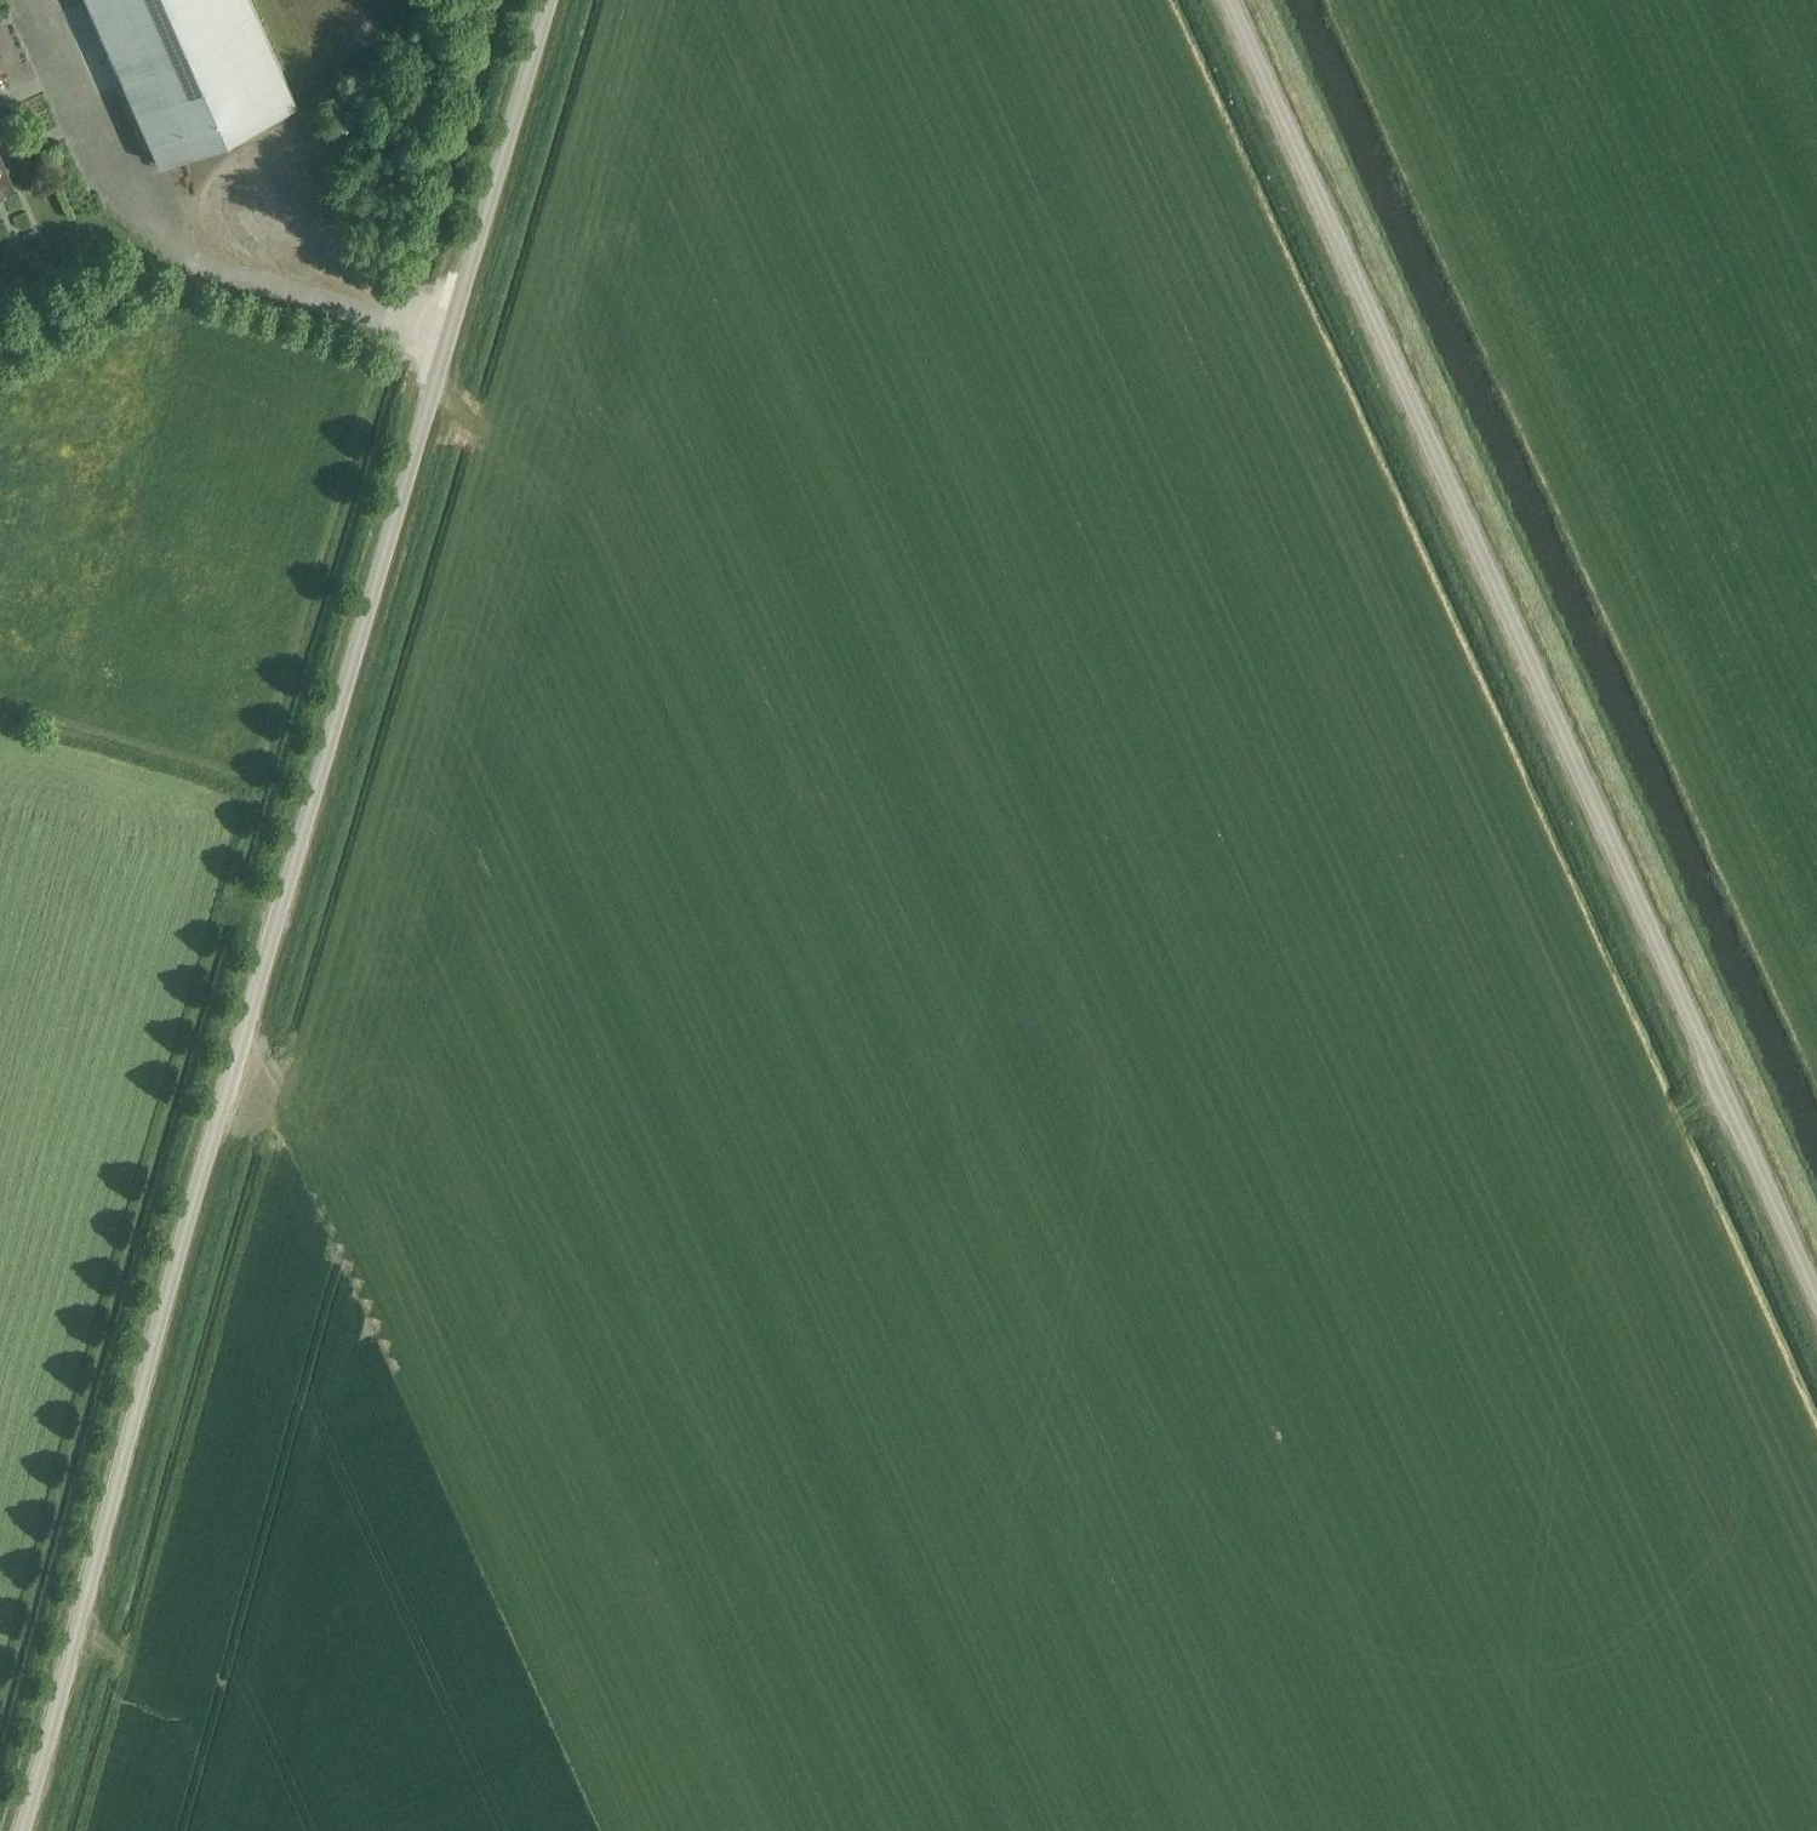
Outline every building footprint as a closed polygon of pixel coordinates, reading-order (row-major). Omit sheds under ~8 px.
[(297,102),(252,0),(90,0),(161,162),(297,102)] [(4,198),(6,193),(5,190),(14,186),(0,154),(0,200),(4,198)]
